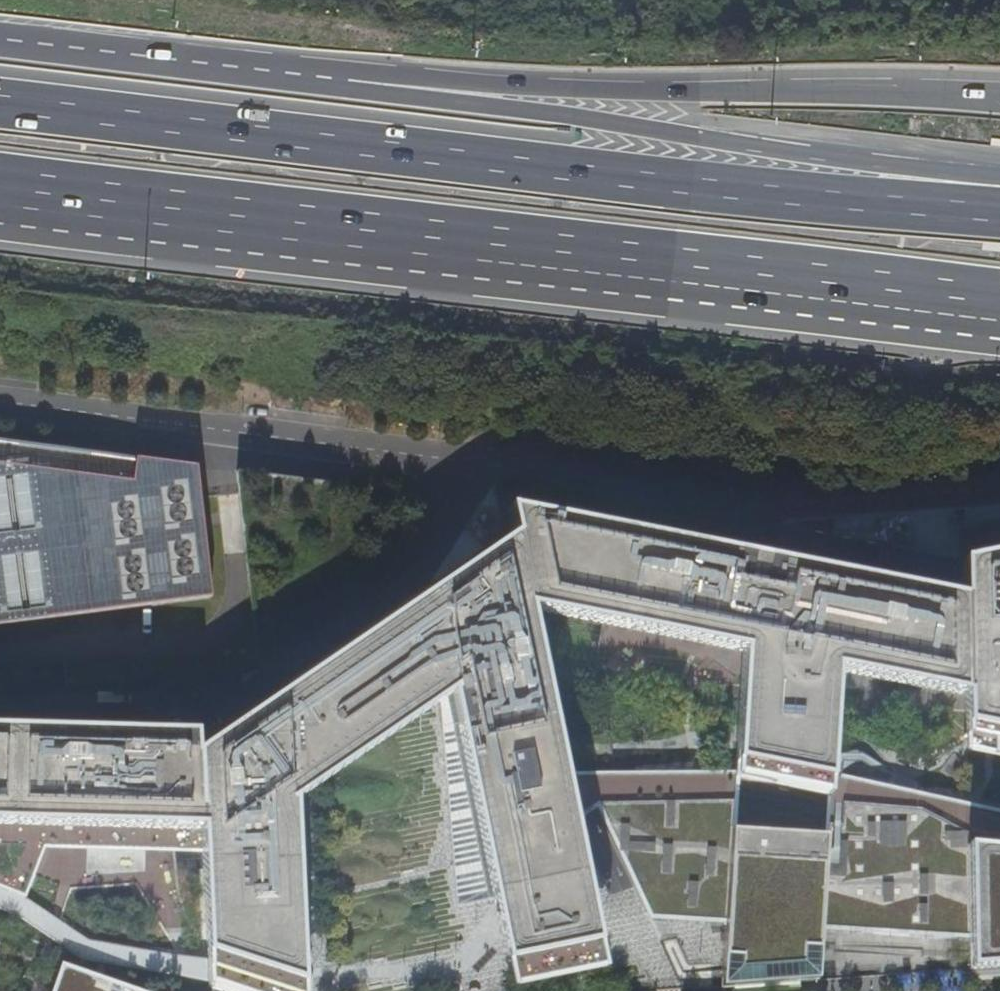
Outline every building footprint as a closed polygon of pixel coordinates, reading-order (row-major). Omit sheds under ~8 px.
[(130,485),(0,467),(0,625),(213,596),(195,462),(135,454),(130,485)] [(520,531),(534,605),(747,650),(763,555),(514,503),(520,531)] [(534,605),(520,531),(432,590),(441,703),(458,898),(501,890),(502,892),(504,894),(507,895),(510,895),(512,894),(514,892),(515,889),(515,887),(522,885),(524,888),(526,890),(528,891),(531,891),(533,890),(535,888),(536,885),(536,882),(586,873),(575,815),(566,768),(534,605)] [(960,562),(961,596),(963,695),(999,703),(999,554),(960,562)] [(963,695),(961,596),(763,555),(747,650),(806,662),(963,695)] [(306,674),(306,795),(315,788),(322,784),(432,709),(441,703),(432,590),(312,670),(306,674)] [(800,769),(806,662),(747,650),(763,707),(771,708),(776,769),(800,769)] [(306,975),(306,963),(309,962),(312,960),(313,958),(314,954),(314,951),(312,948),(309,947),(306,946),(306,795),(306,674),(209,739),(209,827),(208,962),(208,979),(208,988),(216,990),(308,990),(309,990),(312,989),(313,986),(314,983),(313,980),(312,977),(309,976),(306,975)] [(0,726),(0,824),(209,827),(209,739),(209,731),(0,726)] [(601,808),(736,802),(738,769),(566,768),(575,815),(583,813),(601,808)] [(736,802),(735,825),(824,831),(825,801),(827,770),(822,769),(800,769),(776,769),(738,769),(736,802)] [(964,850),(999,853),(999,811),(827,770),(825,801),(915,809),(963,839),(964,850)] [(915,809),(825,801),(824,831),(819,931),(966,940),(964,850),(963,839),(915,809)] [(735,825),(736,802),(601,808),(651,920),(726,925),(735,825)] [(735,825),(726,925),(721,989),(817,982),(819,931),(824,831),(735,825)] [(966,940),(968,971),(999,969),(999,853),(964,850),(966,940)] [(0,880),(0,905),(19,911),(90,959),(208,979),(208,957),(99,938),(31,891),(0,880)] [(53,990),(135,990),(62,967),(53,990)]
